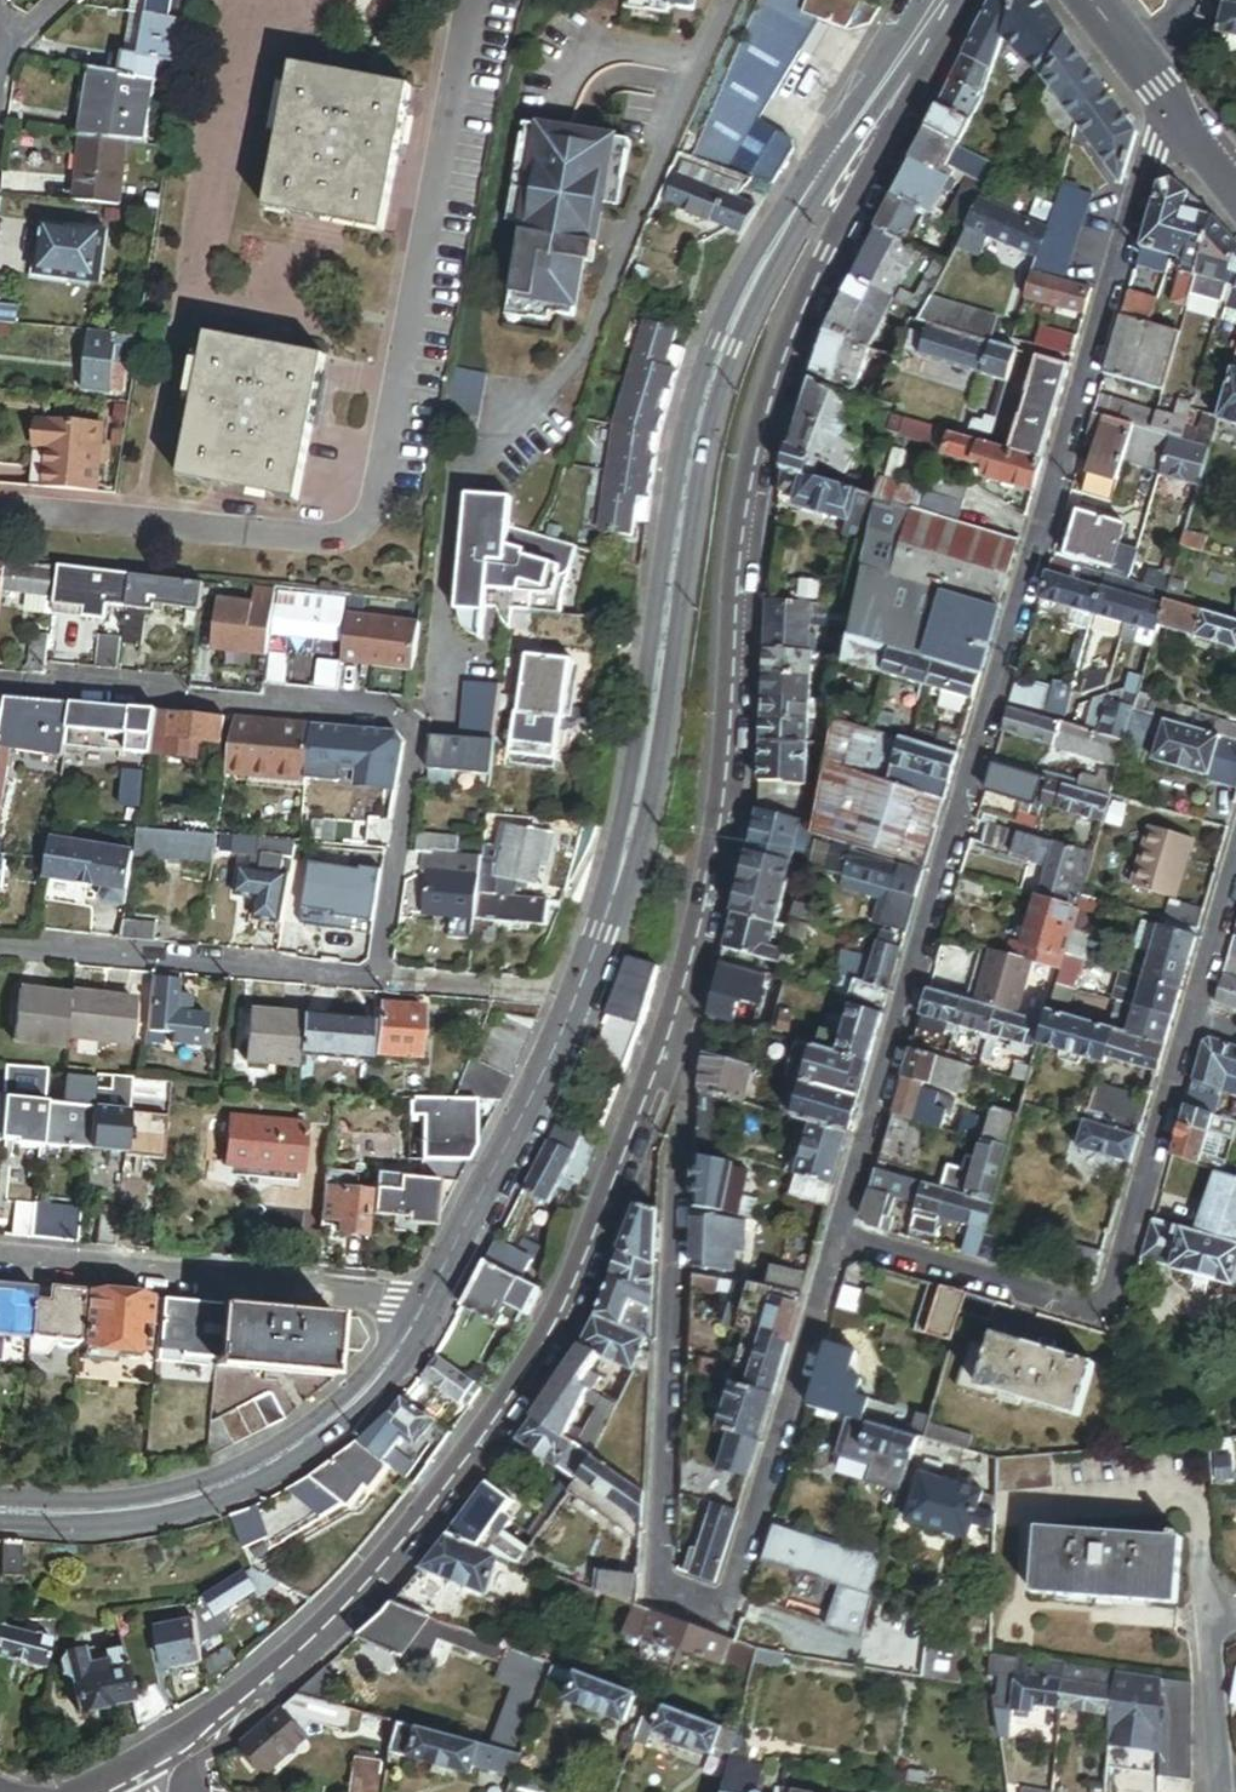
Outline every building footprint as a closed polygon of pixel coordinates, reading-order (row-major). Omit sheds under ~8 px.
[(153,0),(131,0),(130,12),(149,16),(150,16),(153,0)] [(185,21),(188,0),(153,0),(150,16),(185,21)] [(680,0),(674,0),(673,8),(695,12),(696,3),(680,0)] [(870,0),(762,0),(698,150),(754,177),(772,186),(793,151),(790,141),(757,122),(818,21),(846,31),(848,25),(853,27),(868,26),(881,5),(870,0)] [(974,34),(1002,48),(1007,42),(1028,0),(991,0),(974,34)] [(1042,0),(1028,0),(1007,42),(1045,80),(1066,36),(1042,0)] [(1221,31),(1235,38),(1235,0),(1231,0),(1221,31)] [(149,16),(130,12),(123,56),(143,59),(149,16)] [(179,65),(185,21),(150,16),(149,16),(143,59),(179,65)] [(1221,31),(1216,29),(1209,48),(1235,59),(1235,38),(1221,31)] [(1002,48),(974,34),(962,58),(990,72),(1002,48)] [(1104,89),(1066,36),(1045,80),(1080,127),(1104,89)] [(143,59),(123,56),(122,56),(119,74),(157,81),(176,85),(179,65),(143,59)] [(990,72),(962,58),(949,83),(978,97),(990,72)] [(297,65),(293,87),(283,136),(269,210),(387,233),(401,159),(411,110),(415,88),(297,65)] [(88,137),(125,141),(147,143),(150,127),(157,81),(119,74),(90,68),(87,94),(94,96),(88,137)] [(965,123),(978,97),(949,83),(937,108),(965,123)] [(283,136),(293,87),(286,86),(276,134),(283,136)] [(1137,134),(1104,89),(1080,127),(1122,186),(1137,134)] [(87,94),(80,137),(83,137),(88,137),(94,96),(87,94)] [(926,129),(955,143),(965,123),(937,108),(926,129)] [(418,111),(411,110),(401,159),(409,160),(418,111)] [(632,142),(523,125),(517,166),(527,167),(518,219),(524,220),(523,226),(509,309),(530,313),(528,322),(555,326),(556,317),(578,321),(582,300),(591,245),(599,247),(605,212),(607,201),(616,202),(619,180),(625,181),(632,142)] [(147,143),(167,145),(170,129),(150,127),(147,143)] [(914,153),(942,168),(955,143),(926,129),(914,153)] [(77,203),(120,207),(125,141),(88,137),(83,137),(77,203)] [(949,183),(954,174),(942,168),(914,153),(910,162),(949,183)] [(747,191),(691,162),(685,174),(741,202),(747,191)] [(945,192),(949,183),(910,162),(893,197),(923,216),(909,244),(918,250),(943,266),(951,250),(961,230),(964,223),(951,215),(943,232),(937,229),(953,197),(950,196),(945,192)] [(527,167),(517,166),(507,224),(523,226),(524,220),(518,219),(527,167)] [(741,202),(685,174),(683,173),(669,201),(742,238),(757,210),(741,202)] [(607,201),(605,212),(620,215),(625,181),(619,180),(616,202),(607,201)] [(973,205),(980,187),(967,180),(951,215),(964,223),(973,205)] [(1157,186),(1140,249),(1183,263),(1171,304),(1186,309),(1190,296),(1196,278),(1213,221),(1198,204),(1170,182),(1157,186)] [(954,185),(949,183),(945,192),(950,196),(954,185)] [(1092,194),(1059,184),(1047,225),(1039,252),(1033,272),(1065,282),(1092,194)] [(923,216),(893,197),(879,224),(909,244),(923,216)] [(1047,225),(973,205),(964,223),(961,230),(972,233),(1039,252),(1047,225)] [(1213,221),(1196,278),(1226,287),(1235,254),(1235,246),(1213,221)] [(45,224),(38,276),(102,285),(109,234),(45,224)] [(909,244),(879,224),(853,276),(893,302),(918,250),(909,244)] [(951,250),(962,253),(972,233),(961,230),(951,250)] [(1226,287),(1232,290),(1235,291),(1235,254),(1226,287)] [(930,293),(941,271),(928,265),(918,288),(930,293)] [(1092,290),(1065,282),(1033,272),(1025,295),(1085,313),(1092,290)] [(905,309),(893,302),(853,276),(827,329),(868,354),(885,318),(893,323),(882,357),(889,359),(901,320),(905,309)] [(1226,287),(1196,278),(1190,296),(1220,305),(1226,287)] [(1149,285),(1132,279),(1120,318),(1149,326),(1156,302),(1145,298),(1149,285)] [(1232,290),(1224,318),(1235,322),(1235,291),(1232,290)] [(915,324),(926,327),(956,335),(962,311),(926,302),(915,324)] [(15,326),(17,307),(0,305),(0,324),(15,326)] [(530,313),(509,309),(508,318),(528,322),(530,313)] [(962,311),(956,335),(979,341),(986,318),(962,311)] [(1149,326),(1120,318),(1103,377),(1148,390),(1144,404),(1157,408),(1178,335),(1149,326)] [(673,348),(677,332),(646,324),(615,428),(600,533),(633,538),(635,522),(638,501),(652,503),(659,455),(668,414),(678,378),(680,373),(667,369),(673,348)] [(906,355),(918,358),(926,327),(915,324),(906,355)] [(1007,382),(1016,351),(979,341),(956,335),(926,327),(918,358),(1007,382)] [(1042,333),(1017,327),(1014,340),(1039,347),(1042,333)] [(1042,333),(1039,347),(1073,356),(1079,336),(1044,327),(1042,333)] [(868,354),(827,329),(812,373),(853,398),(865,362),(878,363),(879,357),(868,354)] [(111,399),(112,396),(120,336),(92,334),(84,396),(111,399)] [(128,370),(134,371),(139,338),(120,336),(112,396),(125,397),(128,370)] [(211,336),(207,357),(198,406),(184,480),(303,503),(317,429),(326,380),(330,359),(211,336)] [(680,373),(686,352),(673,348),(667,369),(680,373)] [(198,406),(207,357),(200,356),(191,405),(198,406)] [(1044,460),(1070,366),(1037,357),(1011,451),(1044,460)] [(1227,390),(1219,421),(1217,425),(1235,430),(1235,361),(1227,390)] [(487,375),(454,369),(443,425),(477,431),(487,375)] [(886,417),(856,408),(809,379),(784,471),(870,500),(874,481),(886,417)] [(334,381),(326,380),(317,429),(325,431),(334,381)] [(1227,390),(1197,382),(1191,404),(1189,412),(1219,421),(1227,390)] [(42,395),(29,394),(28,406),(41,408),(42,395)] [(1134,428),(1149,432),(1154,414),(1098,398),(1093,416),(1104,419),(1134,428)] [(1176,400),(1171,418),(1186,423),(1189,412),(1191,404),(1176,400)] [(1171,418),(1154,414),(1149,432),(1170,439),(1180,441),(1186,423),(1171,418)] [(971,430),(992,436),(997,420),(986,417),(985,423),(973,420),(971,430)] [(44,420),(38,419),(35,452),(41,453),(44,420)] [(1123,465),(1134,428),(1104,419),(1082,496),(1111,505),(1123,465)] [(103,424),(44,420),(41,453),(47,453),(44,489),(98,493),(100,467),(101,448),(103,424)] [(986,468),(992,446),(917,425),(913,441),(940,449),(938,455),(986,468)] [(1160,475),(1170,439),(1149,432),(1134,428),(1123,465),(1160,475)] [(124,447),(126,431),(118,430),(116,446),(124,447)] [(1210,450),(1180,441),(1170,439),(1160,475),(1159,477),(1199,489),(1210,450)] [(1035,492),(1044,460),(1011,451),(992,446),(986,468),(983,478),(1035,492)] [(870,500),(784,471),(781,493),(799,500),(796,508),(846,525),(849,517),(866,523),(870,500)] [(937,476),(932,496),(962,504),(967,483),(937,476)] [(924,494),(874,481),(870,500),(919,513),(924,494)] [(932,496),(924,494),(919,513),(958,523),(962,504),(932,496)] [(573,546),(511,528),(513,499),(466,496),(460,613),(487,615),(488,603),(498,604),(497,616),(512,633),(515,610),(557,614),(559,595),(573,546)] [(919,513),(870,500),(866,523),(852,607),(847,638),(893,651),(941,663),(982,675),(1021,540),(958,523),(919,513)] [(649,524),(652,503),(638,501),(635,522),(649,524)] [(1130,578),(1135,560),(1116,554),(1118,548),(1124,527),(1077,514),(1064,559),(1130,578)] [(1182,549),(1204,555),(1208,542),(1185,536),(1182,549)] [(1116,554),(1135,560),(1137,554),(1118,548),(1116,554)] [(1105,578),(1050,563),(1039,602),(1093,617),(1105,578)] [(55,607),(60,567),(37,565),(36,568),(5,566),(2,593),(33,596),(32,597),(48,599),(47,606),(55,607)] [(127,611),(132,575),(60,567),(55,607),(54,616),(86,620),(88,606),(110,608),(127,611)] [(200,612),(204,584),(204,581),(132,575),(127,611),(123,647),(141,649),(146,613),(156,614),(156,608),(200,612)] [(1168,596),(1172,581),(1156,576),(1152,592),(1168,596)] [(1125,626),(1136,587),(1105,578),(1093,617),(1125,626)] [(268,658),(278,588),(256,586),(253,605),(221,601),(223,587),(204,584),(200,612),(200,618),(219,620),(215,652),(221,653),(242,655),(268,658)] [(1166,603),(1168,596),(1152,592),(1136,587),(1125,626),(1157,635),(1159,629),(1166,603)] [(1185,592),(1181,608),(1223,620),(1235,623),(1235,606),(1185,592)] [(281,595),(276,633),(339,640),(344,602),(281,595)] [(808,653),(810,604),(767,602),(765,652),(808,653)] [(498,604),(488,603),(487,615),(497,616),(498,604)] [(1181,608),(1166,603),(1159,629),(1216,645),(1223,620),(1181,608)] [(108,623),(110,608),(88,606),(86,620),(108,623)] [(847,638),(852,607),(832,606),(829,655),(831,655),(843,656),(847,638)] [(485,640),(487,615),(460,613),(461,620),(464,629),(468,633),(471,635),(474,637),(477,638),(480,639),(482,639),(485,640)] [(420,629),(348,619),(342,667),(413,676),(420,629)] [(1223,620),(1216,645),(1235,651),(1235,623),(1223,620)] [(32,662),(22,675),(45,677),(50,639),(35,637),(32,662)] [(101,638),(98,671),(117,672),(121,641),(101,638)] [(893,651),(847,638),(843,656),(842,663),(887,675),(893,651)] [(935,688),(941,663),(893,651),(887,675),(935,688)] [(810,654),(808,653),(765,652),(764,676),(809,678),(810,654)] [(242,655),(221,653),(220,659),(241,662),(242,655)] [(842,663),(843,656),(831,655),(826,679),(839,679),(842,663)] [(558,718),(560,719),(566,661),(520,657),(514,714),(558,718)] [(975,700),(982,675),(941,663),(935,688),(975,700)] [(1085,683),(1080,699),(1106,688),(1102,686),(1104,680),(1109,682),(1111,675),(1101,672),(1085,683)] [(809,678),(764,676),(763,698),(808,701),(809,678)] [(328,689),(337,690),(339,679),(329,678),(328,689)] [(839,679),(826,679),(822,701),(835,702),(839,679)] [(493,743),(497,686),(461,683),(457,740),(493,743)] [(1048,692),(1016,683),(1010,705),(1041,714),(1048,692)] [(1065,721),(1072,697),(1060,693),(1053,717),(1065,721)] [(1134,713),(1139,698),(1124,693),(1120,705),(1111,702),(1101,736),(1126,743),(1134,713)] [(807,724),(808,701),(763,698),(762,722),(807,724)] [(6,699),(0,738),(0,802),(9,750),(19,752),(23,730),(69,737),(70,730),(72,705),(6,699)] [(1198,716),(1199,714),(1152,700),(1148,717),(1151,718),(1169,723),(1190,729),(1192,722),(1196,723),(1198,716)] [(831,725),(832,721),(835,702),(822,701),(818,724),(831,725)] [(159,712),(72,705),(70,730),(130,736),(128,752),(152,754),(159,712)] [(879,707),(875,722),(883,724),(887,709),(879,707)] [(1059,726),(1008,711),(1001,735),(1052,749),(1059,726)] [(167,739),(169,713),(159,712),(152,754),(152,758),(195,763),(196,746),(219,748),(222,718),(217,718),(214,744),(167,739)] [(217,718),(169,713),(167,739),(214,744),(217,718)] [(1151,718),(1148,717),(1134,713),(1126,743),(1123,752),(1140,757),(1147,732),(1151,718)] [(558,718),(514,714),(510,755),(554,760),(558,718)] [(1199,714),(1198,716),(1235,727),(1235,724),(1199,714)] [(1198,716),(1196,723),(1194,730),(1235,742),(1235,727),(1198,716)] [(1169,723),(1151,718),(1147,732),(1164,737),(1169,723)] [(309,726),(232,719),(227,777),(304,784),(304,781),(309,726)] [(900,739),(832,721),(831,725),(827,747),(820,785),(815,811),(813,821),(810,836),(838,844),(927,868),(946,802),(887,786),(900,739)] [(806,746),(807,724),(762,722),(761,744),(806,746)] [(1194,730),(1190,729),(1169,723),(1164,737),(1157,763),(1212,778),(1213,773),(1222,775),(1220,781),(1235,785),(1235,742),(1194,730)] [(814,747),(827,747),(831,725),(818,724),(814,747)] [(1126,743),(1101,736),(1063,725),(1062,727),(1059,726),(1052,749),(1119,768),(1123,752),(1126,743)] [(396,734),(309,726),(304,781),(354,786),(354,788),(377,790),(378,782),(396,784),(402,744),(396,734)] [(490,776),(493,743),(457,740),(432,738),(429,772),(432,772),(431,779),(448,780),(448,773),(490,776)] [(959,756),(900,739),(887,786),(946,802),(959,756)] [(804,787),(806,746),(761,744),(759,784),(785,785),(785,786),(804,787)] [(811,785),(820,785),(827,747),(814,747),(812,747),(811,785)] [(1050,783),(992,767),(985,792),(1031,806),(1028,817),(1020,815),(1016,826),(1036,832),(1042,809),(1050,783)] [(1109,800),(1116,777),(1102,773),(1099,783),(1082,778),(1078,791),(1109,800)] [(396,784),(378,782),(377,790),(395,791),(396,784)] [(1110,800),(1109,800),(1078,791),(1050,783),(1042,809),(1103,826),(1110,800)] [(800,819),(813,821),(815,811),(801,808),(800,819)] [(802,871),(810,836),(813,821),(800,819),(758,812),(747,857),(791,867),(802,871)] [(492,862),(480,861),(477,893),(495,895),(498,873),(537,881),(548,833),(501,823),(496,848),(492,862)] [(1083,897),(1094,857),(1035,840),(987,826),(980,849),(1034,864),(1034,868),(1048,872),(1040,902),(1078,913),(1083,897)] [(1194,842),(1151,830),(1134,890),(1177,902),(1194,842)] [(212,837),(139,831),(135,853),(135,855),(209,862),(212,837)] [(418,834),(416,853),(425,854),(455,857),(456,837),(418,834)] [(282,843),(293,844),(293,836),(283,835),(282,843)] [(238,868),(234,895),(257,899),(284,903),(290,864),(293,844),(282,843),(250,840),(223,838),(221,855),(236,856),(238,852),(255,855),(252,870),(238,868)] [(135,853),(53,839),(43,903),(84,910),(88,888),(102,891),(101,897),(106,904),(126,907),(135,855),(135,853)] [(919,898),(927,868),(838,844),(830,873),(919,898)] [(492,862),(496,848),(482,845),(480,859),(480,861),(492,862)] [(480,861),(480,859),(455,857),(425,854),(423,874),(429,874),(426,914),(475,918),(477,893),(480,861)] [(791,867),(747,857),(733,916),(776,927),(791,867)] [(372,935),(383,870),(359,868),(358,871),(308,867),(302,913),(335,916),(334,932),(372,935)] [(993,888),(960,879),(955,899),(987,908),(993,888)] [(547,924),(549,899),(495,895),(477,893),(475,918),(547,924)] [(1107,904),(1083,897),(1078,913),(1072,936),(1088,941),(1094,919),(1088,918),(1090,913),(1105,916),(1107,904)] [(280,936),(284,903),(257,899),(252,931),(280,936)] [(1078,913),(1040,902),(1022,962),(1036,966),(1062,974),(1063,968),(1065,960),(1072,936),(1078,913)] [(1200,932),(1205,912),(1173,903),(1167,922),(1200,932)] [(334,932),(335,916),(302,913),(300,929),(334,932)] [(788,929),(776,927),(733,916),(721,967),(766,978),(775,980),(781,954),(769,951),(771,942),(784,945),(788,929)] [(123,923),(120,940),(156,943),(157,926),(123,923)] [(811,930),(793,925),(789,939),(807,944),(811,930)] [(1189,969),(1198,940),(1160,929),(1151,958),(1189,969)] [(881,942),(896,947),(899,937),(883,933),(881,942)] [(1090,941),(1088,941),(1072,936),(1065,960),(1085,965),(1088,966),(1089,960),(1085,958),(1087,951),(1090,941)] [(1235,940),(1216,1005),(1235,1012),(1235,941),(1235,940)] [(892,992),(904,949),(896,947),(881,942),(876,941),(863,984),(892,992)] [(1109,946),(1090,941),(1087,951),(1106,956),(1109,946)] [(1022,962),(982,951),(967,1003),(996,1012),(1021,1019),(1036,966),(1022,962)] [(1182,993),(1189,969),(1151,958),(1136,954),(1132,966),(1148,970),(1145,983),(1182,993)] [(613,1002),(591,1055),(626,1068),(642,1024),(659,969),(629,960),(613,1002)] [(1085,965),(1065,960),(1063,968),(1083,974),(1085,965)] [(1148,970),(1132,966),(1129,978),(1145,983),(1148,970)] [(766,978),(721,967),(708,1020),(753,1031),(766,978)] [(180,976),(152,973),(145,1041),(161,1043),(162,1032),(173,1033),(175,1012),(189,1014),(191,996),(178,995),(180,976)] [(1175,1019),(1182,993),(1145,983),(1129,978),(1125,993),(1121,992),(1118,1002),(1122,1003),(1175,1019)] [(886,1010),(892,992),(863,984),(860,983),(854,1001),(886,1010)] [(1076,990),(1058,985),(1050,1014),(1067,1019),(1076,990)] [(17,992),(11,1042),(62,1049),(68,998),(17,992)] [(963,1002),(928,992),(920,1019),(922,1020),(919,1031),(943,1039),(946,1027),(956,1029),(963,1002)] [(134,1002),(71,994),(65,1038),(128,1046),(134,1002)] [(988,1038),(996,1012),(967,1003),(963,1002),(956,1029),(988,1038)] [(1167,1047),(1175,1019),(1122,1003),(1114,1032),(1167,1047)] [(381,1005),(380,1011),(377,1041),(376,1057),(418,1061),(423,1008),(381,1005)] [(871,1064),(885,1016),(855,1007),(846,1037),(824,1031),(819,1049),(820,1050),(857,1060),(871,1064)] [(373,1011),(372,1025),(370,1040),(377,1041),(380,1011),(373,1011)] [(189,1014),(175,1012),(173,1033),(171,1047),(204,1051),(208,1016),(189,1014)] [(1040,1047),(1046,1027),(996,1012),(988,1038),(1020,1048),(1018,1055),(1037,1060),(1040,1047)] [(510,1078),(537,1021),(500,1013),(477,1063),(510,1078)] [(300,1057),(304,1019),(252,1014),(248,1064),(299,1069),(300,1057)] [(1067,1019),(1050,1014),(1046,1027),(1040,1047),(1063,1054),(1061,1062),(1083,1068),(1085,1061),(1108,1067),(1110,1062),(1159,1076),(1167,1047),(1114,1032),(1067,1019)] [(372,1025),(304,1019),(300,1057),(368,1063),(370,1040),(372,1025)] [(1195,1083),(1223,1094),(1224,1090),(1235,1093),(1235,1098),(1235,1051),(1211,1042),(1206,1044),(1195,1083)] [(987,1044),(981,1062),(989,1064),(995,1046),(987,1044)] [(847,1094),(857,1060),(820,1050),(817,1060),(813,1074),(810,1084),(847,1094)] [(937,1060),(910,1053),(902,1081),(924,1088),(929,1089),(937,1060)] [(756,1070),(707,1057),(706,1097),(705,1098),(737,1107),(744,1109),(756,1070)] [(813,1074),(817,1060),(812,1058),(808,1072),(813,1074)] [(477,1063),(470,1060),(454,1102),(476,1101),(498,1101),(510,1078),(477,1063)] [(861,1098),(871,1064),(857,1060),(847,1094),(861,1098)] [(965,1068),(937,1060),(929,1089),(957,1097),(965,1068)] [(1029,1087),(1033,1071),(1017,1066),(1012,1082),(1029,1087)] [(924,1088),(902,1081),(892,1118),(914,1125),(924,1088)] [(167,1084),(149,1082),(147,1102),(165,1103),(167,1084)] [(1029,1087),(1012,1082),(1007,1100),(1012,1102),(1023,1105),(1029,1087)] [(849,1140),(861,1098),(847,1094),(810,1084),(799,1125),(813,1129),(849,1140)] [(928,1095),(929,1089),(924,1088),(914,1125),(919,1126),(924,1107),(962,1118),(963,1116),(966,1106),(928,1095)] [(1131,1096),(1103,1088),(1095,1113),(1124,1121),(1131,1096)] [(1221,1099),(1193,1090),(1187,1109),(1216,1118),(1221,1099)] [(1144,1127),(1151,1102),(1131,1096),(1124,1121),(1144,1127)] [(737,1107),(705,1098),(703,1151),(703,1152),(728,1160),(735,1137),(730,1136),(737,1107)] [(43,1106),(2,1101),(0,1117),(0,1142),(14,1143),(14,1147),(23,1148),(39,1149),(43,1106)] [(454,1102),(410,1102),(409,1120),(422,1121),(422,1162),(465,1166),(475,1145),(476,1101),(454,1102)] [(1021,1115),(1023,1105),(1012,1102),(1009,1112),(1021,1115)] [(86,1151),(90,1110),(43,1106),(39,1149),(38,1161),(60,1163),(61,1148),(74,1149),(86,1151)] [(1010,1151),(1021,1115),(1009,1112),(993,1107),(982,1143),(1010,1151)] [(1141,1139),(1144,1127),(1124,1121),(1095,1113),(1083,1109),(1079,1121),(1088,1123),(1141,1139)] [(1216,1118),(1187,1109),(1182,1126),(1211,1136),(1216,1118)] [(127,1114),(90,1110),(86,1151),(108,1153),(123,1154),(127,1114)] [(164,1118),(127,1114),(123,1154),(123,1157),(142,1159),(160,1160),(164,1118)] [(229,1115),(224,1166),(264,1170),(300,1174),(305,1123),(229,1115)] [(976,1120),(963,1116),(962,1118),(957,1137),(971,1140),(976,1120)] [(914,1125),(892,1118),(878,1167),(910,1176),(924,1128),(919,1126),(914,1125)] [(1230,1123),(1216,1118),(1211,1136),(1225,1140),(1230,1123)] [(1133,1166),(1141,1139),(1088,1123),(1087,1126),(1080,1151),(1133,1166)] [(1235,1136),(1235,1125),(1230,1123),(1225,1140),(1234,1143),(1235,1136)] [(1211,1136),(1182,1126),(1173,1159),(1218,1174),(1224,1175),(1228,1163),(1205,1156),(1211,1136)] [(597,1145),(557,1128),(525,1192),(550,1204),(559,1184),(567,1188),(569,1183),(581,1188),(597,1145)] [(828,1214),(849,1140),(813,1129),(791,1204),(828,1214)] [(977,1163),(982,1143),(973,1141),(966,1166),(977,1163)] [(994,1206),(1010,1151),(982,1143),(977,1163),(966,1166),(965,1173),(960,1188),(952,1186),(949,1193),(994,1206)] [(726,1216),(738,1174),(739,1170),(703,1160),(699,1213),(714,1213),(726,1216)] [(457,1182),(465,1166),(422,1162),(422,1179),(457,1182)] [(352,1173),(324,1170),(319,1226),(338,1228),(338,1234),(362,1236),(366,1194),(350,1192),(352,1173)] [(952,1186),(960,1188),(965,1173),(956,1170),(952,1186)] [(924,1186),(876,1173),(870,1194),(890,1199),(895,1201),(918,1207),(924,1186)] [(726,1216),(742,1221),(754,1178),(738,1174),(726,1216)] [(1224,1175),(1218,1174),(1199,1234),(1235,1244),(1235,1180),(1224,1175)] [(422,1179),(375,1175),(371,1217),(406,1221),(405,1225),(433,1227),(457,1182),(422,1179)] [(942,1221),(949,1193),(924,1186),(918,1207),(910,1236),(935,1243),(942,1221)] [(985,1239),(994,1206),(949,1193),(942,1221),(973,1230),(965,1258),(979,1262),(985,1239)] [(890,1199),(870,1194),(863,1220),(869,1232),(889,1237),(893,1222),(890,1221),(885,1219),(887,1213),(890,1199)] [(891,1214),(895,1201),(890,1199),(887,1213),(891,1214)] [(34,1206),(30,1239),(52,1241),(77,1243),(81,1206),(34,1202),(34,1206)] [(16,1204),(13,1237),(30,1239),(34,1206),(16,1204)] [(642,1207),(623,1253),(658,1270),(661,1215),(642,1207)] [(100,1213),(97,1246),(115,1247),(118,1214),(100,1213)] [(118,1214),(115,1247),(132,1249),(134,1216),(118,1214)] [(739,1223),(699,1220),(695,1272),(735,1275),(737,1257),(725,1256),(726,1240),(738,1241),(739,1223)] [(1199,1234),(1155,1222),(1144,1262),(1174,1270),(1173,1272),(1198,1279),(1210,1282),(1235,1289),(1235,1244),(1199,1234)] [(747,1224),(739,1223),(738,1241),(726,1240),(725,1256),(737,1257),(737,1252),(745,1252),(747,1224)] [(935,1243),(910,1236),(908,1242),(933,1250),(935,1243)] [(979,1262),(993,1266),(1000,1243),(985,1239),(979,1262)] [(515,1254),(497,1244),(487,1263),(521,1281),(538,1249),(522,1240),(515,1254)] [(1053,1243),(1044,1270),(1098,1286),(1106,1258),(1053,1243)] [(658,1270),(623,1253),(613,1277),(656,1300),(658,1270)] [(524,1303),(532,1286),(521,1281),(487,1263),(464,1309),(499,1327),(514,1298),(524,1303)] [(848,1271),(847,1277),(864,1282),(869,1268),(859,1266),(848,1271)] [(656,1300),(613,1277),(597,1316),(649,1343),(654,1345),(656,1300)] [(712,1312),(713,1280),(695,1277),(693,1311),(712,1312)] [(804,1300),(808,1285),(789,1279),(784,1295),(804,1300)] [(1208,1288),(1210,1282),(1198,1279),(1197,1285),(1208,1288)] [(750,1297),(753,1286),(740,1285),(735,1302),(731,1315),(734,1320),(736,1325),(739,1330),(747,1332),(735,1375),(742,1377),(739,1389),(748,1391),(762,1340),(767,1324),(769,1318),(759,1315),(763,1301),(750,1297)] [(0,1286),(0,1336),(31,1339),(34,1303),(36,1289),(14,1287),(0,1286)] [(790,1348),(804,1300),(784,1295),(753,1286),(750,1297),(763,1301),(759,1315),(769,1318),(767,1324),(762,1340),(790,1348)] [(969,1297),(930,1286),(923,1313),(934,1316),(932,1323),(921,1320),(916,1335),(955,1346),(963,1317),(969,1297)] [(872,1297),(844,1288),(837,1311),(865,1320),(872,1297)] [(50,1290),(36,1289),(34,1303),(49,1305),(50,1290)] [(34,1303),(31,1339),(57,1341),(57,1344),(60,1348),(69,1349),(73,1346),(73,1343),(79,1343),(84,1294),(68,1292),(50,1290),(49,1305),(34,1303)] [(125,1298),(90,1295),(85,1346),(150,1352),(152,1330),(161,1331),(164,1301),(125,1298)] [(993,1326),(999,1306),(969,1297),(963,1317),(993,1326)] [(164,1301),(161,1331),(158,1362),(181,1365),(181,1357),(216,1361),(222,1307),(193,1304),(164,1301)] [(358,1321),(222,1307),(216,1361),(216,1369),(333,1382),(336,1352),(359,1353),(367,1340),(358,1321)] [(934,1316),(923,1313),(921,1320),(932,1323),(934,1316)] [(649,1343),(597,1316),(580,1349),(534,1416),(599,1462),(627,1390),(615,1384),(603,1414),(591,1404),(592,1403),(579,1392),(603,1357),(634,1373),(649,1343)] [(717,1361),(726,1330),(693,1321),(691,1353),(717,1361)] [(470,1408),(483,1389),(431,1325),(426,1377),(462,1404),(463,1403),(470,1408)] [(1097,1367),(996,1338),(993,1350),(973,1344),(959,1392),(1021,1409),(1022,1404),(1081,1421),(1097,1367)] [(775,1399),(790,1348),(762,1340),(748,1391),(775,1399)] [(856,1355),(827,1347),(809,1410),(854,1422),(863,1425),(869,1403),(857,1400),(862,1383),(849,1380),(856,1355)] [(716,1382),(721,1368),(705,1363),(700,1378),(716,1382)] [(742,1377),(735,1375),(732,1387),(733,1387),(739,1389),(742,1377)] [(432,1391),(419,1381),(406,1399),(419,1409),(432,1391)] [(768,1423),(775,1399),(748,1391),(739,1389),(733,1387),(726,1411),(768,1423)] [(210,1426),(207,1460),(286,1421),(273,1396),(270,1396),(210,1426)] [(415,1445),(433,1420),(419,1409),(406,1399),(402,1402),(358,1445),(392,1471),(406,1482),(414,1471),(397,1457),(409,1441),(415,1445)] [(761,1446),(768,1423),(726,1411),(720,1434),(761,1446)] [(575,1494),(599,1462),(534,1416),(519,1440),(573,1476),(545,1512),(548,1515),(555,1519),(575,1494)] [(934,1419),(922,1416),(915,1439),(920,1441),(928,1443),(932,1428),(934,1419)] [(863,1425),(854,1422),(844,1458),(878,1467),(873,1485),(905,1494),(913,1464),(867,1452),(874,1428),(863,1425)] [(913,1464),(920,1441),(915,1439),(874,1428),(867,1452),(913,1464)] [(977,1440),(932,1428),(928,1443),(973,1455),(977,1440)] [(392,1471),(358,1445),(314,1478),(291,1490),(325,1521),(346,1510),(350,1513),(367,1492),(373,1496),(392,1471)] [(494,1477),(521,1495),(533,1479),(505,1460),(494,1477)] [(976,1527),(997,1533),(998,1516),(982,1510),(988,1494),(943,1479),(948,1466),(931,1460),(911,1523),(971,1543),(976,1527)] [(642,1548),(645,1497),(599,1462),(575,1494),(642,1548)] [(725,1513),(732,1484),(684,1471),(682,1501),(713,1509),(725,1513)] [(531,1551),(555,1519),(548,1515),(526,1545),(507,1532),(516,1519),(507,1512),(515,1501),(489,1483),(466,1518),(452,1535),(503,1556),(522,1563),(528,1556),(531,1551)] [(275,1536),(264,1505),(249,1512),(232,1517),(245,1551),(275,1536)] [(715,1587),(738,1517),(725,1513),(713,1509),(698,1556),(693,1554),(685,1578),(715,1587)] [(1159,1539),(1036,1531),(1032,1597),(1170,1606),(1175,1540),(1170,1539),(1171,1535),(1160,1534),(1159,1539)] [(502,1561),(503,1556),(452,1535),(400,1598),(449,1616),(462,1584),(477,1590),(491,1556),(502,1561)] [(885,1556),(889,1544),(867,1537),(863,1550),(885,1556)] [(20,1576),(22,1543),(3,1542),(3,1555),(2,1575),(20,1576)] [(536,1555),(531,1551),(528,1556),(533,1559),(536,1555)] [(262,1584),(278,1577),(258,1563),(196,1593),(199,1608),(200,1619),(223,1609),(221,1604),(228,1600),(262,1584)] [(610,1599),(639,1610),(641,1582),(603,1573),(601,1595),(610,1599)] [(289,1586),(278,1577),(262,1584),(267,1595),(289,1586)] [(610,1599),(601,1595),(586,1589),(580,1606),(603,1616),(610,1599)] [(233,1609),(228,1600),(221,1604),(223,1609),(200,1619),(202,1630),(230,1617),(228,1611),(233,1609)] [(454,1625),(395,1604),(384,1618),(359,1640),(428,1669),(440,1639),(438,1638),(454,1625)] [(200,1619),(199,1608),(161,1614),(168,1662),(206,1656),(206,1655),(202,1630),(200,1619)] [(758,1654),(639,1610),(630,1638),(646,1644),(648,1638),(753,1676),(755,1666),(758,1654)] [(536,1711),(553,1663),(454,1625),(438,1638),(440,1639),(506,1664),(501,1677),(518,1684),(506,1717),(502,1728),(527,1737),(536,1711)] [(1,1627),(0,1630),(0,1658),(47,1670),(54,1641),(1,1627)] [(925,1673),(966,1678),(971,1638),(930,1633),(925,1673)] [(132,1690),(125,1649),(98,1655),(97,1647),(69,1652),(63,1660),(66,1674),(73,1679),(78,1711),(134,1701),(132,1690)] [(578,1673),(585,1657),(574,1653),(567,1668),(578,1673)] [(787,1657),(758,1654),(755,1666),(786,1669),(787,1657)] [(1009,1656),(994,1654),(995,1675),(1006,1677),(1009,1656)] [(1067,1665),(1019,1658),(1014,1714),(1035,1717),(1036,1708),(1063,1711),(1067,1667),(1067,1665)] [(648,1699),(578,1673),(567,1668),(553,1663),(536,1711),(542,1713),(546,1706),(551,1708),(555,1697),(624,1722),(626,1716),(640,1722),(648,1699)] [(1113,1718),(1118,1673),(1067,1667),(1063,1711),(1113,1718)] [(1161,1724),(1161,1680),(1118,1673),(1113,1718),(1111,1737),(1131,1739),(1133,1721),(1161,1724)] [(1006,1677),(995,1675),(993,1689),(1004,1690),(1006,1677)] [(1193,1685),(1161,1680),(1161,1724),(1161,1776),(1191,1780),(1193,1685)] [(140,1733),(171,1716),(166,1684),(132,1690),(134,1701),(140,1733)] [(329,1702),(294,1697),(272,1717),(290,1736),(300,1727),(329,1702)] [(740,1734),(648,1699),(640,1722),(638,1730),(630,1754),(642,1758),(651,1730),(720,1755),(717,1762),(732,1767),(734,1761),(736,1751),(740,1734)] [(354,1706),(329,1702),(300,1727),(306,1733),(314,1725),(351,1730),(354,1706)] [(513,1776),(521,1754),(494,1745),(406,1715),(397,1743),(476,1771),(479,1764),(513,1776)] [(494,1745),(521,1754),(527,1737),(502,1728),(506,1717),(504,1716),(494,1745)] [(261,1761),(290,1736),(272,1717),(246,1740),(261,1761)] [(750,1724),(743,1722),(740,1734),(736,1751),(743,1753),(750,1724)] [(290,1736),(261,1761),(271,1772),(309,1736),(306,1733),(300,1727),(290,1736)] [(629,1757),(630,1754),(638,1730),(631,1727),(629,1731),(622,1737),(619,1748),(623,1755),(629,1757)] [(1130,1755),(1109,1752),(1105,1790),(1105,1791),(1124,1791),(1130,1755)] [(764,1767),(734,1761),(732,1767),(763,1773),(764,1767)] [(761,1781),(763,1773),(732,1767),(730,1776),(761,1781)] [(389,1781),(354,1776),(352,1791),(387,1791),(389,1781)] [(761,1781),(730,1776),(727,1791),(763,1791),(762,1790),(760,1789),(761,1781)]
